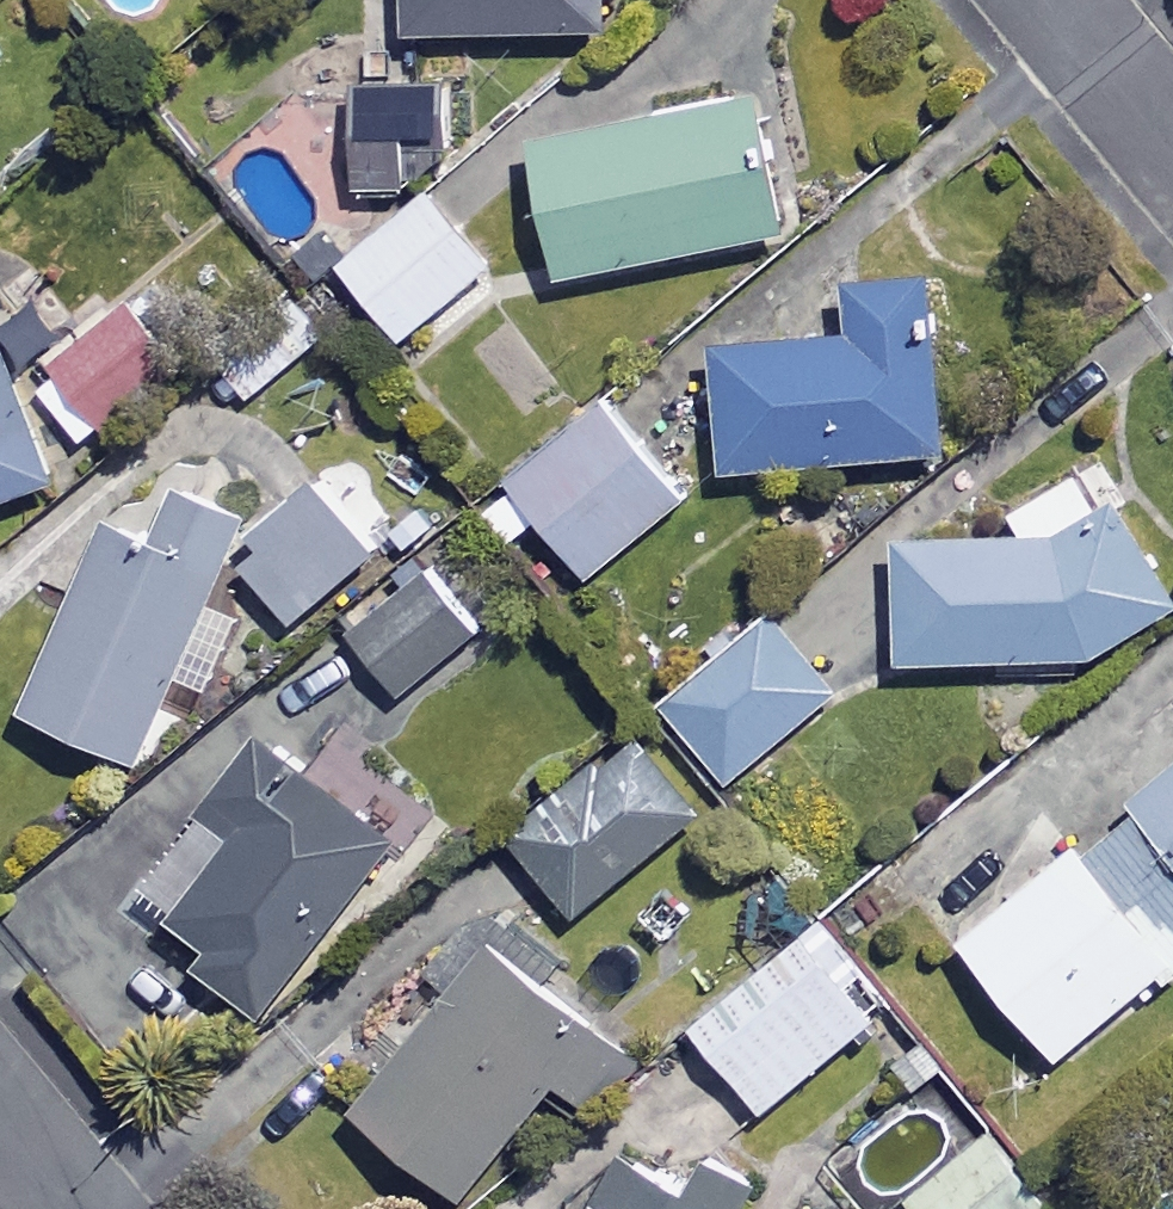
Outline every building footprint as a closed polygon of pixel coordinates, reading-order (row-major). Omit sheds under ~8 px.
[(618,0),(418,0),(419,41),(620,32),(618,0)] [(369,197),(423,195),(448,155),(467,154),(465,83),(366,86),(369,197)] [(801,236),(772,96),(546,143),(575,283),(801,236)] [(499,267),(437,194),(348,269),(410,342),(499,267)] [(957,456),(939,281),(858,289),(863,340),(725,354),(737,477),(957,456)] [(192,372),(148,308),(44,379),(88,443),(192,372)] [(5,317),(0,319),(0,510),(70,483),(5,317)] [(696,498),(617,403),(490,508),(521,545),(550,520),(599,579),(696,498)] [(1087,479),(1026,513),(1027,540),(907,545),(911,660),(1106,657),(1172,620),(1172,583),(1129,504),(1108,516),(1087,479)] [(391,549),(333,481),(244,558),(302,626),(391,549)] [(255,519),(197,492),(171,548),(125,527),(40,716),(146,763),(255,519)] [(490,638),(440,576),(364,638),(414,700),(490,638)] [(846,692),(782,616),(672,708),(736,785),(846,692)] [(719,814),(652,729),(519,835),(586,919),(719,814)] [(327,788),(273,747),(142,916),(275,1018),(435,810),(357,749),(327,788)] [(975,947),(1073,1062),(1172,976),(1172,779),(975,947)] [(426,979),(459,1007),(371,1114),(473,1199),(569,1083),(609,1116),(652,1065),(476,919),(426,979)] [(895,1016),(826,927),(701,1023),(770,1112),(895,1016)] [(991,1141),(917,1196),(926,1208),(1041,1208),(991,1141)] [(640,1161),(610,1208),(760,1208),(771,1192),(726,1164),(704,1201),(640,1161)]
